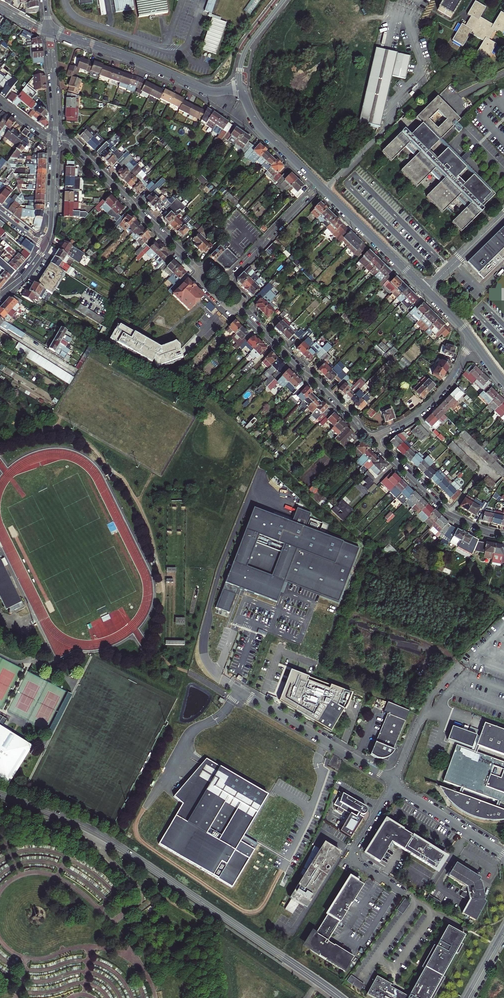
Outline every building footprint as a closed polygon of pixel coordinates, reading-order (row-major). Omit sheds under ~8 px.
[(115,12),(134,9),(132,0),(113,0),(115,12)] [(140,16),(140,17),(165,12),(163,0),(137,0),(140,16)] [(204,10),(209,11),(207,15),(211,17),(200,48),(206,50),(206,51),(208,52),(209,51),(214,53),(226,22),(219,19),(220,17),(211,14),(215,0),(207,0),(204,10)] [(437,10),(451,18),(461,0),(443,0),(437,10)] [(475,2),(467,15),(471,17),(465,26),(462,24),(452,40),(463,47),(470,34),(483,41),(476,55),(486,61),(496,45),(489,40),(495,31),(502,35),(503,31),(503,15),(500,12),(493,26),(480,18),(486,8),(475,2)] [(38,8),(38,5),(26,6),(22,6),(21,7),(18,12),(26,16),(26,15),(39,15),(38,8)] [(29,47),(32,47),(42,46),(42,44),(40,41),(25,32),(22,36),(29,40),(28,41),(29,47)] [(42,46),(32,47),(33,60),(34,60),(34,65),(44,64),(42,46)] [(380,127),(392,76),(405,79),(410,56),(375,48),(358,122),(379,127),(380,127)] [(69,73),(78,76),(79,72),(86,74),(89,65),(80,62),(77,71),(70,69),(69,73)] [(86,74),(91,75),(100,77),(102,69),(103,67),(94,65),(94,66),(89,65),(86,74)] [(108,71),(102,69),(100,77),(99,79),(110,82),(114,71),(109,69),(108,71)] [(119,73),(114,71),(110,82),(120,85),(123,75),(119,74),(119,73)] [(123,75),(120,85),(129,88),(129,86),(136,89),(140,79),(129,75),(128,77),(123,75)] [(45,76),(35,77),(36,92),(47,91),(45,76)] [(1,94),(0,95),(4,98),(7,95),(18,82),(13,78),(8,85),(6,88),(4,90),(1,94)] [(151,84),(140,79),(136,89),(136,90),(143,92),(143,93),(151,97),(155,88),(151,86),(151,84)] [(76,81),(72,80),(69,89),(71,89),(70,93),(79,96),(81,92),(79,92),(82,83),(76,81)] [(25,86),(21,93),(30,101),(36,94),(25,86)] [(160,90),(155,88),(151,97),(160,101),(160,100),(164,91),(161,89),(160,90)] [(164,91),(160,100),(170,104),(174,94),(170,92),(170,93),(164,91)] [(30,101),(21,93),(17,98),(17,99),(21,102),(33,112),(48,125),(49,117),(30,101)] [(180,97),(174,94),(170,104),(180,109),(184,100),(180,98),(180,97)] [(13,95),(8,101),(13,105),(17,99),(17,98),(13,95)] [(67,110),(78,110),(79,98),(67,95),(67,110)] [(481,208),(495,195),(474,175),(464,185),(457,178),(466,169),(461,164),(463,162),(464,162),(462,160),(461,159),(460,160),(458,161),(447,150),(437,160),(428,152),(441,139),(453,127),(456,124),(460,121),(437,98),(416,119),(424,128),(413,139),(404,130),(381,152),(391,161),(405,148),(414,157),(401,171),(415,185),(416,187),(430,174),(440,183),(426,197),(428,199),(440,211),(442,213),(456,199),(466,209),(452,223),(461,232),(483,210),(481,208)] [(17,99),(13,105),(16,108),(21,102),(17,99)] [(179,110),(189,114),(193,105),(189,103),(190,102),(184,100),(180,109),(179,110)] [(193,105),(189,114),(197,118),(202,120),(205,112),(198,109),(198,108),(193,105)] [(206,109),(205,112),(202,120),(200,122),(212,130),(220,119),(206,109)] [(67,110),(66,123),(78,124),(78,110),(67,110)] [(48,129),(48,125),(33,112),(28,117),(46,131),(48,129)] [(11,119),(7,116),(0,125),(0,127),(1,127),(0,128),(0,134),(11,119)] [(16,123),(11,119),(0,134),(0,136),(4,132),(7,134),(11,130),(16,123)] [(214,140),(219,144),(231,127),(220,119),(212,130),(212,131),(219,136),(217,139),(216,139),(214,140)] [(461,130),(456,124),(453,127),(459,133),(461,130)] [(96,135),(87,127),(78,136),(87,145),(96,135)] [(24,140),(11,130),(7,134),(5,138),(18,149),(24,140)] [(235,145),(242,135),(235,130),(227,141),(235,146),(235,145)] [(97,135),(96,135),(87,145),(96,154),(106,144),(97,135)] [(101,160),(104,163),(111,157),(116,152),(112,148),(120,140),(115,135),(106,144),(96,154),(101,159),(101,160)] [(242,135),(235,145),(246,153),(252,147),(247,143),(250,140),(242,135)] [(16,151),(17,152),(21,155),(29,144),(26,142),(27,141),(25,139),(24,140),(18,149),(16,151)] [(42,150),(34,145),(33,148),(40,153),(42,150)] [(259,159),(264,154),(265,153),(258,147),(255,150),(252,147),(246,153),(246,154),(249,157),(250,156),(257,162),(259,159)] [(460,159),(460,160),(461,159),(462,160),(464,162),(463,162),(464,163),(469,158),(472,155),(470,153),(468,151),(465,154),(460,159)] [(21,156),(21,155),(17,152),(11,160),(15,160),(31,161),(31,157),(22,157),(21,156)] [(111,157),(104,163),(108,167),(109,165),(112,167),(117,163),(120,165),(127,158),(128,157),(126,154),(123,157),(120,155),(119,156),(116,152),(111,157)] [(260,165),(262,166),(270,159),(264,154),(259,159),(263,162),(260,165)] [(120,165),(118,167),(122,170),(117,175),(119,177),(118,178),(121,181),(122,181),(128,175),(132,171),(136,167),(137,166),(131,160),(132,160),(128,157),(127,158),(120,165)] [(270,159),(262,166),(266,169),(268,167),(271,169),(275,164),(270,159)] [(6,163),(0,171),(0,175),(3,170),(5,171),(0,177),(0,179),(1,179),(10,167),(10,166),(8,162),(7,164),(6,163)] [(73,179),(77,179),(77,171),(74,170),(74,163),(66,163),(66,178),(73,179)] [(271,169),(266,173),(272,178),(274,176),(275,177),(270,181),(274,185),(276,183),(281,177),(277,174),(282,169),(276,163),(275,164),(271,169)] [(10,167),(1,179),(2,180),(7,172),(11,175),(13,173),(12,170),(10,167)] [(122,181),(127,186),(137,176),(141,172),(136,167),(128,175),(122,181)] [(198,174),(191,167),(188,171),(197,179),(201,176),(198,174)] [(132,191),(143,181),(137,176),(127,186),(132,191)] [(286,179),(283,176),(281,177),(276,183),(279,187),(282,183),(286,187),(285,189),(287,191),(296,182),(290,176),(286,179)] [(73,179),(66,178),(65,191),(79,192),(79,186),(73,186),(73,179)] [(148,186),(143,181),(132,191),(135,195),(136,194),(138,196),(145,189),(149,193),(155,186),(151,182),(148,186)] [(155,186),(149,193),(151,195),(146,200),(149,203),(147,205),(151,208),(160,199),(154,193),(158,189),(159,190),(163,185),(159,182),(155,186)] [(302,188),(296,182),(287,191),(296,200),(302,194),(299,191),(302,188)] [(2,207),(11,195),(5,191),(0,197),(0,205),(2,207)] [(65,203),(78,204),(79,192),(65,191),(65,203)] [(31,192),(31,202),(44,203),(45,193),(31,192)] [(19,209),(21,206),(24,202),(21,194),(8,211),(14,216),(18,210),(19,209)] [(106,215),(110,211),(116,204),(110,198),(104,204),(102,202),(98,205),(97,207),(99,209),(100,209),(106,215)] [(166,211),(170,206),(176,200),(174,198),(168,204),(165,201),(163,202),(160,199),(151,208),(154,212),(156,210),(159,213),(163,208),(166,211)] [(168,226),(178,216),(185,209),(176,200),(166,211),(170,215),(164,221),(168,226)] [(78,204),(65,203),(64,218),(79,219),(79,211),(78,211),(78,204)] [(122,211),(116,204),(110,211),(113,213),(110,216),(114,219),(122,211)] [(313,215),(317,219),(325,211),(319,205),(310,214),(312,215),(313,215)] [(44,213),(26,211),(18,210),(14,216),(21,221),(22,215),(31,217),(31,218),(42,220),(44,213)] [(325,211),(317,219),(317,220),(321,225),(324,222),(328,219),(327,218),(330,215),(325,211)] [(121,228),(125,231),(134,222),(131,218),(129,220),(124,215),(118,221),(123,226),(121,228)] [(324,222),(321,225),(323,226),(324,225),(327,228),(335,220),(330,215),(327,218),(328,219),(324,222)] [(168,226),(173,230),(181,222),(183,220),(178,216),(168,226)] [(177,235),(187,224),(191,221),(189,219),(183,225),(181,222),(173,230),(177,235)] [(344,229),(335,220),(327,228),(325,230),(335,240),(344,230),(344,229)] [(125,231),(130,236),(139,227),(134,222),(125,231)] [(192,229),(187,224),(177,235),(182,239),(192,229)] [(139,227),(130,236),(129,237),(134,242),(144,232),(139,227)] [(468,264),(483,279),(503,259),(503,227),(468,264)] [(200,228),(194,235),(197,237),(192,242),(195,245),(193,247),(196,250),(204,243),(206,241),(199,235),(203,231),(200,228)] [(344,247),(346,249),(355,240),(344,230),(335,240),(332,242),(337,247),(342,242),(343,243),(344,242),(347,245),(344,247)] [(148,235),(144,232),(134,242),(140,248),(134,254),(137,257),(139,256),(147,247),(144,244),(149,239),(146,237),(148,235)] [(279,238),(271,246),(282,256),(284,254),(285,252),(277,244),(281,240),(279,238)] [(351,256),(355,260),(365,250),(355,240),(346,249),(352,255),(351,256)] [(20,246),(25,251),(30,256),(34,247),(25,241),(20,246)] [(76,250),(64,243),(58,252),(69,258),(71,260),(74,255),(76,250)] [(208,247),(204,243),(196,250),(200,254),(202,252),(205,255),(210,250),(212,252),(218,246),(216,243),(212,247),(211,245),(208,247)] [(151,261),(154,259),(163,249),(159,246),(157,248),(154,245),(150,250),(147,247),(139,256),(141,258),(144,255),(151,261)] [(224,271),(228,271),(237,262),(221,246),(209,258),(224,271)] [(271,246),(263,254),(268,260),(276,251),(271,246)] [(6,251),(11,257),(21,265),(25,261),(20,256),(18,254),(17,255),(9,248),(6,251)] [(163,249),(154,259),(160,265),(167,257),(164,255),(166,253),(163,249)] [(25,251),(20,256),(25,261),(30,256),(25,251)] [(69,258),(58,252),(54,258),(64,265),(69,258)] [(358,263),(364,269),(374,259),(368,253),(358,263)] [(21,265),(11,257),(8,260),(18,269),(21,265)] [(64,265),(54,258),(50,264),(65,274),(70,268),(64,265)] [(10,278),(15,272),(5,263),(0,259),(0,269),(10,278)] [(378,263),(374,259),(364,269),(368,273),(371,271),(372,271),(375,268),(374,267),(378,263)] [(8,260),(5,263),(15,272),(18,269),(8,260)] [(161,269),(170,278),(179,269),(170,260),(161,269)] [(294,261),(292,263),(299,270),(301,268),(294,261)] [(383,268),(378,263),(374,267),(375,268),(372,271),(371,271),(368,273),(373,278),(374,277),(383,268)] [(45,291),(52,295),(65,274),(50,264),(36,285),(45,291)] [(114,270),(119,276),(123,272),(117,267),(114,270)] [(383,268),(374,277),(380,283),(378,286),(380,289),(382,287),(386,283),(389,280),(386,277),(389,274),(383,268)] [(6,283),(10,278),(0,269),(0,278),(6,283)] [(170,296),(181,285),(178,282),(185,275),(179,269),(170,278),(166,282),(172,288),(167,293),(170,296)] [(236,284),(240,287),(253,275),(253,274),(248,269),(237,280),(236,284)] [(240,287),(246,293),(258,280),(253,275),(240,287)] [(391,296),(401,285),(395,279),(388,285),(386,283),(382,287),(391,296)] [(258,280),(246,293),(251,298),(263,285),(258,280)] [(202,296),(187,281),(169,299),(185,315),(201,298),(202,296)] [(28,292),(38,299),(40,300),(45,291),(36,285),(34,284),(28,292)] [(255,306),(261,312),(270,303),(275,298),(269,292),(272,289),(268,285),(256,296),(261,300),(255,306)] [(391,296),(395,300),(398,298),(402,295),(401,294),(405,289),(401,285),(391,296)] [(329,288),(323,294),(327,298),(333,291),(329,288)] [(311,292),(317,298),(320,295),(314,289),(311,292)] [(398,298),(395,300),(400,304),(410,294),(405,290),(405,289),(401,294),(402,295),(398,298)] [(28,292),(25,290),(21,296),(32,303),(34,300),(37,301),(38,299),(28,292)] [(410,294),(400,304),(406,310),(416,300),(410,294)] [(18,303),(11,299),(9,298),(5,303),(17,313),(23,306),(18,303)] [(5,303),(0,308),(10,317),(13,312),(16,314),(17,313),(5,303)] [(270,303),(261,312),(267,318),(276,309),(270,303)] [(79,304),(75,310),(100,327),(104,320),(79,304)] [(211,312),(205,306),(201,311),(207,317),(211,312)] [(419,321),(427,312),(421,306),(416,311),(414,309),(407,315),(410,318),(413,315),(419,321)] [(2,321),(2,320),(3,320),(5,321),(10,317),(0,308),(0,309),(0,319),(2,321)] [(282,312),(276,318),(279,321),(285,315),(282,312)] [(423,325),(432,316),(427,312),(419,321),(423,325)] [(436,321),(432,316),(423,325),(428,330),(436,321)] [(1,327),(7,331),(8,330),(22,339),(25,335),(2,321),(0,319),(0,328),(1,327)] [(274,329),(280,335),(289,326),(283,320),(274,329)] [(440,336),(445,330),(436,321),(428,330),(424,334),(427,337),(431,333),(437,339),(440,336)] [(230,331),(234,335),(240,329),(234,323),(225,332),(227,334),(230,331)] [(289,326),(280,335),(286,341),(293,335),(297,339),(303,334),(299,331),(297,333),(289,326)] [(177,351),(177,344),(171,345),(158,349),(118,327),(115,333),(113,332),(108,341),(150,364),(152,361),(153,361),(155,369),(180,360),(177,351)] [(60,329),(58,333),(64,337),(65,335),(69,338),(71,335),(60,329)] [(234,335),(231,338),(239,347),(245,341),(243,339),(247,335),(240,329),(234,335)] [(449,333),(445,330),(440,336),(443,339),(449,333)] [(58,333),(56,337),(68,345),(70,342),(63,338),(64,337),(58,333)] [(303,334),(297,339),(301,344),(295,350),(302,356),(311,347),(304,341),(308,337),(303,333),(303,334)] [(68,345),(56,337),(53,341),(59,345),(66,349),(68,345)] [(247,343),(245,341),(239,347),(243,350),(245,347),(250,352),(253,350),(259,343),(252,337),(247,343)] [(53,341),(51,346),(61,352),(62,349),(58,347),(59,345),(53,341)] [(19,343),(15,351),(69,385),(73,378),(19,343)] [(265,349),(259,343),(253,350),(255,352),(253,355),(256,359),(265,349)] [(380,344),(377,347),(384,354),(387,351),(380,344)] [(61,352),(51,346),(48,350),(58,356),(61,352)] [(442,355),(441,355),(450,359),(453,349),(445,346),(444,348),(443,347),(440,354),(442,355)] [(311,347),(302,356),(308,362),(314,356),(318,361),(325,354),(321,350),(317,353),(311,347)] [(265,362),(270,366),(276,360),(270,354),(261,363),(263,365),(265,362)] [(325,354),(318,361),(323,365),(317,371),(323,377),(332,368),(326,362),(329,358),(325,354)] [(449,364),(441,359),(435,369),(443,374),(449,364)] [(282,366),(276,360),(270,366),(264,372),(270,377),(271,378),(273,375),(282,366)] [(243,371),(246,374),(251,368),(254,366),(251,362),(243,371)] [(332,368),(323,377),(330,383),(334,379),(338,383),(345,376),(335,366),(332,368)] [(462,375),(472,384),(476,380),(482,374),(475,368),(474,369),(471,366),(462,375)] [(246,374),(241,378),(244,381),(254,371),(251,368),(246,374)] [(443,374),(435,369),(431,376),(439,381),(443,374)] [(275,382),(273,380),(265,388),(269,391),(277,384),(282,388),(284,386),(293,377),(287,370),(275,382)] [(485,389),(488,386),(491,383),(482,374),(476,380),(485,389)] [(262,385),(265,388),(273,380),(271,378),(270,377),(262,385)] [(299,383),(293,377),(284,386),(291,392),(299,383)] [(426,394),(432,388),(430,386),(432,384),(426,378),(424,380),(423,379),(417,385),(426,394)] [(353,386),(358,392),(365,385),(359,380),(353,386)] [(343,397),(344,396),(348,391),(345,388),(346,387),(345,386),(347,383),(346,382),(346,383),(343,381),(338,386),(340,388),(338,391),(343,397)] [(301,385),(296,390),(297,391),(293,395),(301,403),(302,402),(309,395),(310,394),(301,385)] [(426,394),(417,385),(415,387),(418,390),(415,393),(414,391),(413,392),(420,400),(426,394)] [(488,405),(497,395),(488,386),(485,389),(478,396),(488,405)] [(464,393),(458,387),(450,396),(456,401),(464,393)] [(348,391),(344,396),(349,401),(356,394),(351,389),(348,391)] [(354,406),(359,401),(363,398),(358,392),(356,394),(349,401),(354,406)] [(281,400),(284,403),(290,397),(287,394),(281,400)] [(309,395),(302,402),(306,405),(303,409),(304,410),(309,406),(315,400),(309,395)] [(488,405),(494,411),(503,402),(497,395),(488,405)] [(456,401),(450,396),(444,402),(450,407),(452,410),(458,404),(456,401)] [(309,406),(314,411),(320,405),(315,400),(309,406)] [(354,406),(353,407),(358,412),(367,403),(366,402),(364,404),(363,403),(362,404),(359,401),(354,406)] [(450,407),(444,402),(438,409),(443,414),(450,407)] [(494,411),(500,418),(503,414),(503,402),(494,411)] [(314,411),(312,413),(315,416),(314,417),(320,423),(329,413),(326,410),(327,410),(321,404),(320,405),(314,411)] [(369,408),(364,414),(370,419),(375,414),(369,408)] [(443,414),(438,409),(431,415),(439,423),(440,424),(446,417),(443,414)] [(389,410),(380,413),(384,423),(392,420),(389,410)] [(329,413),(320,423),(319,424),(323,428),(325,426),(327,428),(330,425),(333,428),(339,421),(330,413),(329,413)] [(439,423),(431,415),(425,422),(431,427),(431,426),(434,429),(439,423)] [(252,419),(243,427),(246,429),(254,421),(252,419)] [(345,427),(339,421),(333,428),(330,431),(336,437),(345,427)] [(411,433),(412,434),(419,426),(418,425),(411,433)] [(419,426),(412,434),(418,440),(426,432),(419,426)] [(336,437),(334,439),(346,450),(349,447),(357,439),(345,427),(336,437)] [(435,430),(432,432),(436,435),(440,440),(443,438),(435,430)] [(459,435),(462,438),(467,433),(463,430),(461,432),(459,435)] [(396,450),(405,441),(409,437),(404,432),(400,434),(397,435),(395,437),(389,443),(396,450)] [(426,432),(418,440),(421,443),(428,435),(426,432)] [(369,449),(357,439),(349,447),(360,458),(368,450),(369,449)] [(405,441),(396,450),(403,456),(411,447),(405,441)] [(409,462),(410,461),(418,453),(418,454),(411,447),(403,456),(409,462)] [(373,455),(368,450),(360,458),(357,462),(362,467),(363,465),(373,455)] [(495,454),(493,451),(489,455),(490,456),(492,458),(494,460),(496,462),(498,459),(493,455),(495,454)] [(425,459),(418,453),(410,461),(417,468),(422,462),(425,459)] [(446,466),(445,464),(438,471),(445,478),(446,477),(461,461),(459,459),(457,457),(455,454),(450,459),(448,461),(450,462),(446,466)] [(363,465),(369,470),(370,468),(379,460),(373,455),(363,465)] [(379,459),(379,460),(370,468),(376,474),(386,465),(379,459)] [(417,468),(423,474),(429,468),(422,462),(417,468)] [(429,480),(430,479),(435,474),(429,468),(423,474),(429,480)] [(445,478),(438,471),(436,473),(443,480),(445,478)] [(400,481),(391,472),(384,479),(380,482),(390,492),(393,488),(400,481)] [(437,486),(443,480),(436,473),(435,474),(430,479),(437,486)] [(364,487),(370,493),(377,486),(367,477),(364,481),(367,484),(364,487)] [(443,492),(449,486),(452,483),(446,477),(443,480),(437,486),(443,492)] [(480,479),(476,484),(482,490),(485,484),(482,481),(480,479)] [(400,481),(393,488),(400,495),(407,487),(400,481)] [(460,487),(454,481),(452,483),(449,486),(443,492),(454,502),(461,493),(458,490),(460,487)] [(407,487),(400,495),(397,498),(403,504),(406,501),(408,499),(413,494),(407,487)] [(501,499),(495,492),(492,496),(498,502),(501,499)] [(408,499),(406,501),(412,508),(416,505),(421,499),(414,493),(413,494),(408,499)] [(459,507),(467,512),(474,501),(466,496),(459,507)] [(422,511),(427,506),(421,499),(416,505),(422,511)] [(474,501),(467,512),(475,516),(479,509),(483,511),(487,505),(484,502),(482,504),(475,500),(474,501)] [(349,514),(338,503),(330,510),(342,521),(349,514)] [(433,512),(427,506),(422,511),(428,517),(429,516),(433,512)] [(294,524),(257,511),(219,611),(234,616),(243,592),(247,593),(282,607),(290,585),(321,597),(340,604),(359,549),(326,536),(315,520),(301,511),(294,524)] [(433,512),(429,516),(436,523),(441,518),(434,511),(433,512)] [(493,513),(484,511),(484,513),(482,513),(478,520),(491,523),(493,513)] [(493,513),(491,523),(500,525),(503,514),(494,512),(493,513)] [(441,518),(436,523),(445,532),(450,527),(441,518)] [(464,534),(451,527),(448,532),(454,535),(451,541),(459,545),(464,534)] [(464,534),(459,545),(466,549),(472,538),(464,534)] [(477,542),(474,549),(485,551),(484,558),(493,559),(493,558),(495,545),(477,542)] [(384,550),(390,556),(395,551),(388,545),(384,550)] [(495,545),(493,558),(501,559),(500,564),(503,564),(503,547),(495,545)] [(5,611),(21,604),(0,560),(0,600),(5,611)] [(351,694),(291,670),(279,702),(330,731),(347,704),(351,694)] [(278,698),(267,694),(266,697),(276,702),(278,698)] [(370,754),(370,756),(375,759),(377,760),(379,760),(381,760),(383,760),(389,757),(391,756),(392,754),(393,753),(394,751),(393,751),(405,722),(409,712),(387,703),(383,713),(387,714),(378,734),(372,731),(365,748),(372,751),(370,754)] [(8,786),(33,746),(3,727),(8,719),(0,714),(0,781),(8,786)] [(473,751),(456,745),(443,781),(460,787),(458,794),(437,786),(438,788),(446,791),(446,793),(446,796),(447,798),(449,801),(450,803),(453,806),(457,809),(461,811),(465,814),(470,816),(474,818),(479,819),(482,820),(485,820),(485,818),(491,820),(490,821),(491,822),(492,822),(493,821),(498,821),(503,820),(503,811),(497,808),(500,802),(503,804),(503,762),(476,752),(478,746),(503,755),(503,730),(484,723),(479,736),(476,735),(477,731),(465,726),(463,730),(453,727),(449,725),(443,738),(471,748),(471,749),(474,750),(473,751)] [(220,767),(209,760),(173,796),(182,804),(159,844),(232,887),(258,844),(243,836),(256,813),(213,788),(218,780),(214,778),(220,767)] [(271,793),(220,767),(214,778),(218,780),(213,788),(256,813),(271,793)] [(448,801),(450,803),(449,801),(447,798),(446,796),(446,793),(446,791),(438,788),(439,790),(441,792),(443,795),(444,797),(446,799),(448,801)] [(365,806),(347,796),(345,794),(340,802),(343,804),(340,808),(359,819),(363,812),(364,813),(366,813),(367,813),(368,812),(368,811),(368,809),(366,807),(365,806)] [(403,849),(412,835),(388,821),(383,822),(382,824),(384,825),(380,830),(379,829),(364,853),(379,862),(388,848),(387,847),(391,841),(403,849)] [(412,835),(403,849),(436,869),(444,856),(427,846),(428,845),(412,835)] [(341,852),(324,842),(320,849),(314,846),(300,874),(303,876),(288,898),(291,899),(285,909),(292,914),(299,904),(305,908),(341,852)] [(478,881),(480,879),(456,864),(448,877),(465,887),(460,896),(469,901),(462,913),(475,921),(485,902),(483,901),(484,899),(484,898),(483,892),(484,892),(483,889),(482,889),(480,882),(478,881)] [(352,959),(328,944),(342,923),(350,911),(349,911),(353,905),(354,905),(365,887),(349,877),(325,915),(326,916),(315,933),(314,933),(309,941),(308,942),(308,943),(308,944),(307,946),(308,947),(308,949),(312,953),(318,957),(318,956),(324,960),(324,961),(343,973),(352,959)] [(428,895),(426,900),(438,905),(440,900),(428,895)] [(411,903),(405,899),(397,910),(403,914),(411,903)] [(447,926),(436,945),(435,948),(432,947),(422,965),(420,969),(422,970),(421,972),(409,993),(406,997),(432,997),(444,977),(442,976),(455,953),(457,954),(463,945),(460,943),(465,936),(455,930),(447,926)] [(403,996),(391,990),(388,988),(391,983),(376,975),(369,989),(366,993),(375,997),(406,997),(403,996)] [(349,978),(346,983),(359,991),(362,986),(349,978)]
